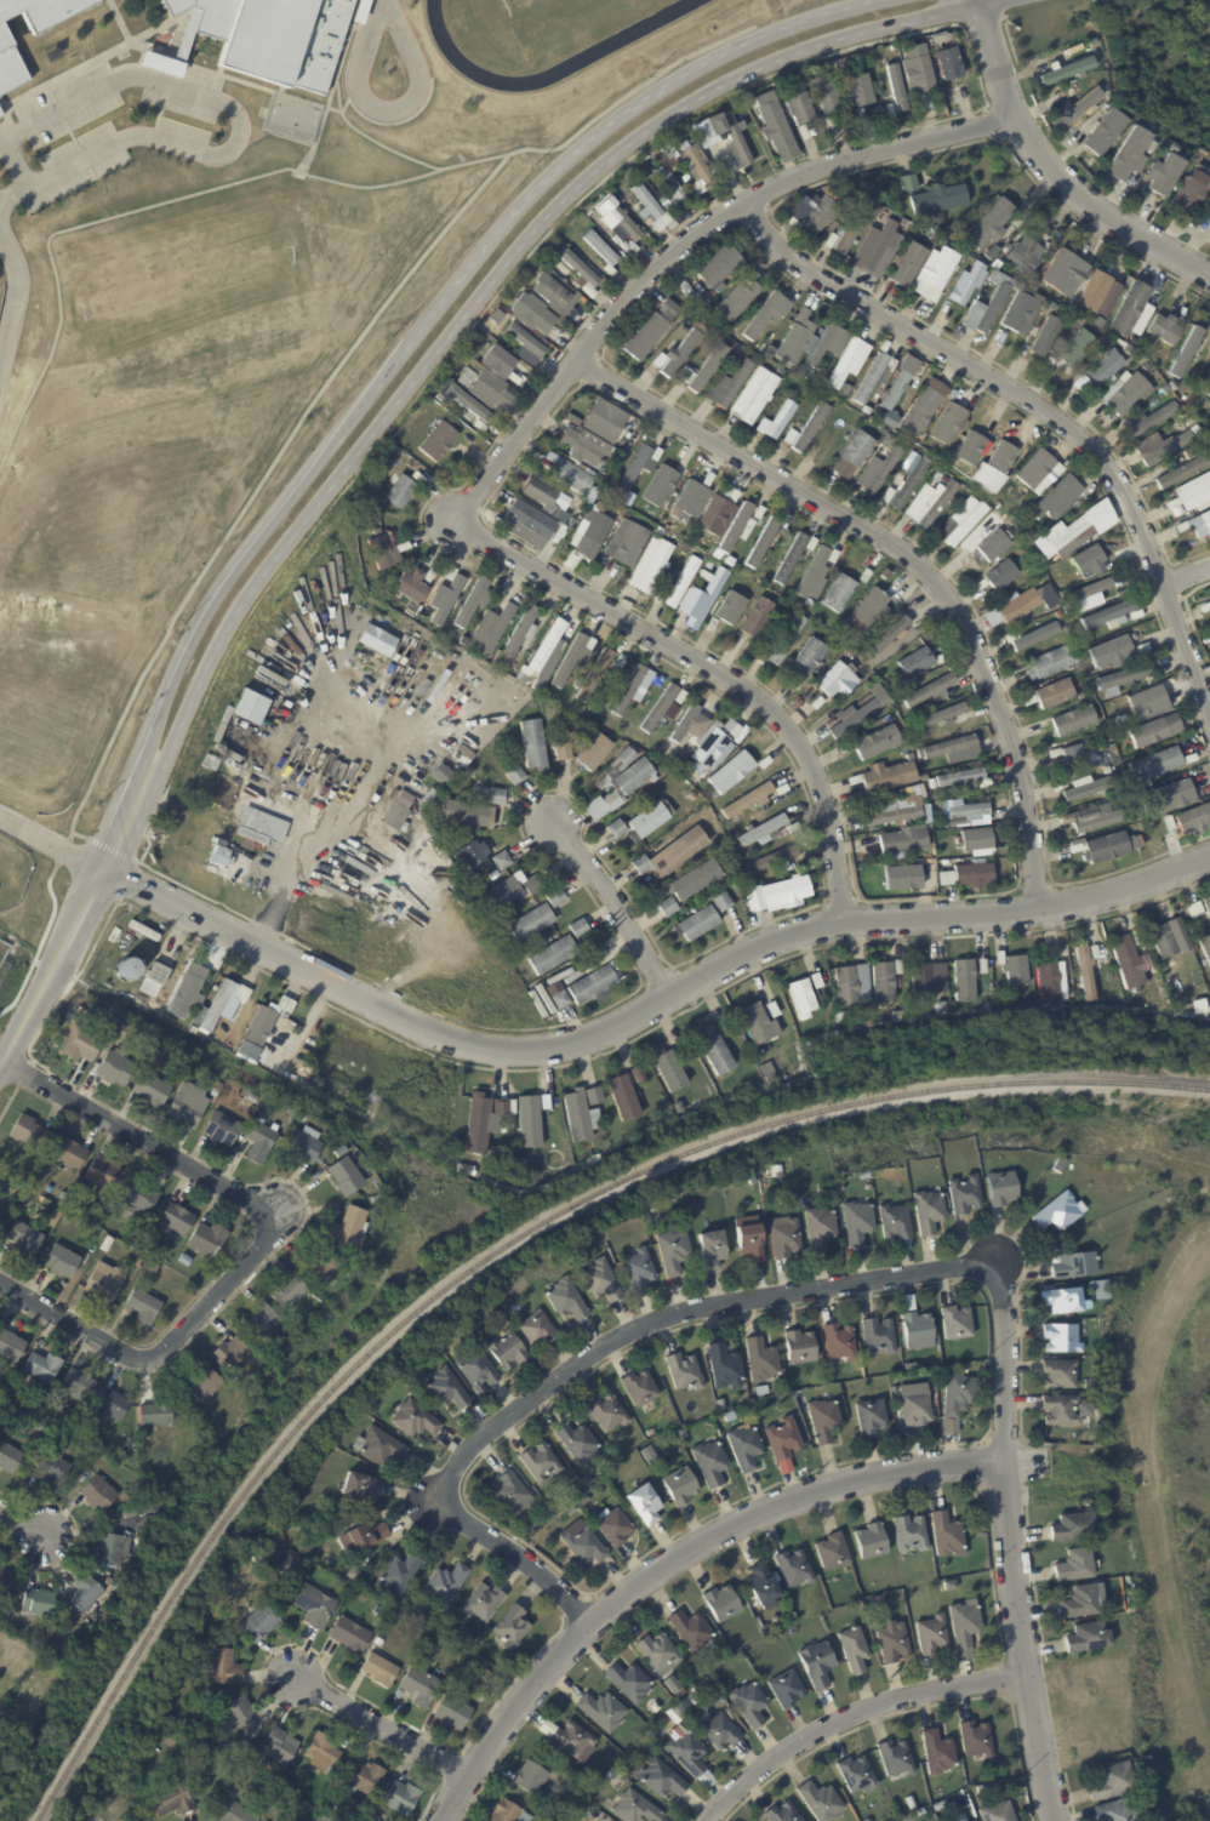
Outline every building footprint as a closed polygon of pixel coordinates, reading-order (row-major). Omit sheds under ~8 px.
[(18,11),(0,21),(0,0),(89,0),(32,34),(18,11)] [(166,16),(158,0),(354,0),(324,97),(218,65),(226,44),(194,33),(201,11),(190,5),(166,16)] [(361,32),(369,0),(351,0),(361,32)] [(27,78),(0,94),(0,21),(27,78)] [(1085,41),(1094,38),(1095,44),(1088,46),(1085,41)] [(932,89),(915,93),(906,58),(915,56),(913,45),(924,42),(936,87),(932,89)] [(933,51),(942,81),(962,74),(953,45),(933,51)] [(1044,86),(1039,76),(1090,56),(1094,67),(1081,72),(1084,76),(1078,79),(1077,74),(1044,86)] [(897,62),(907,109),(896,112),(885,64),(897,62)] [(867,72),(874,101),(854,105),(851,93),(845,95),(841,84),(847,82),(846,76),(867,72)] [(832,112),(824,115),(814,87),(810,89),(806,81),(827,74),(829,81),(833,80),(843,108),(832,112)] [(1060,132),(1052,124),(1063,114),(1060,110),(1066,105),(1068,109),(1094,87),(1101,96),(1060,132)] [(784,141),(772,145),(769,136),(763,139),(760,133),(767,130),(753,98),(772,90),(792,137),(784,141)] [(786,98),(805,91),(816,118),(797,125),(786,98)] [(934,105),(921,108),(919,93),(932,91),(935,105),(934,105)] [(895,116),(890,118),(886,104),(892,102),(897,115),(895,116)] [(867,118),(867,119),(860,121),(856,108),(863,107),(867,118)] [(1098,158),(1097,160),(1081,149),(1107,110),(1124,122),(1098,158)] [(752,161),(752,162),(734,171),(723,145),(730,142),(719,115),(730,112),(735,124),(743,120),(746,127),(738,130),(752,161)] [(838,126),(831,129),(826,115),(833,113),(838,126)] [(701,148),(717,138),(707,121),(691,130),(701,148)] [(804,138),(798,126),(805,122),(810,136),(804,138)] [(1149,137),(1121,184),(1105,173),(1132,126),(1149,137)] [(697,153),(713,179),(702,187),(704,190),(698,194),(692,183),(697,179),(697,178),(694,181),(689,173),(695,170),(681,150),(691,144),(697,153)] [(1170,144),(1177,149),(1172,155),(1166,150),(1170,144)] [(1182,165),(1164,199),(1147,190),(1152,182),(1145,178),(1153,162),(1159,166),(1165,155),(1182,165)] [(1191,166),(1194,156),(1200,159),(1198,169),(1191,166)] [(669,161),(675,171),(672,173),(680,187),(684,184),(689,193),(686,195),(687,198),(678,204),(680,209),(674,213),(670,207),(664,211),(660,204),(666,199),(668,201),(673,198),(655,169),(664,164),(663,162),(668,160),(669,161)] [(645,169),(651,176),(645,179),(640,173),(645,169)] [(1193,206),(1185,222),(1166,213),(1183,179),(1186,181),(1191,172),(1194,175),(1198,171),(1208,176),(1205,182),(1202,189),(1206,192),(1204,196),(1202,196),(1198,205),(1194,204),(1193,206)] [(896,177),(913,173),(915,189),(900,193),(896,177)] [(656,224),(657,224),(651,229),(638,212),(644,207),(629,188),(638,181),(663,212),(653,221),(656,224)] [(912,216),(907,195),(923,193),(921,188),(940,184),(941,188),(961,183),(966,205),(912,216)] [(815,234),(799,219),(797,223),(791,218),(800,206),(801,207),(811,195),(817,200),(822,194),(831,201),(834,196),(841,204),(815,234)] [(968,245),(960,238),(998,198),(1012,211),(975,251),(968,245)] [(872,207),(841,255),(831,249),(838,236),(832,234),(837,227),(841,229),(860,200),(872,207)] [(635,247),(635,249),(630,253),(610,230),(612,228),(610,226),(615,221),(606,212),(615,205),(641,235),(634,242),(629,236),(627,239),(635,247)] [(595,210),(601,216),(595,222),(589,216),(595,210)] [(860,268),(858,267),(856,270),(847,264),(868,227),(878,233),(887,215),(897,221),(891,232),(898,235),(894,244),(885,261),(886,261),(879,274),(873,270),(885,249),(883,247),(868,273),(860,268)] [(616,262),(611,267),(617,273),(612,278),(603,269),(609,263),(582,238),(590,229),(620,258),(616,262)] [(835,238),(827,251),(821,246),(828,234),(835,238)] [(901,290),(881,279),(894,259),(902,264),(919,235),(929,241),(901,290)] [(907,249),(900,245),(904,235),(912,240),(907,249)] [(555,240),(559,244),(554,249),(550,245),(555,240)] [(1015,245),(1035,261),(1023,276),(999,258),(1011,242),(1015,245)] [(989,244),(997,250),(987,261),(980,255),(989,244)] [(741,261),(742,263),(708,290),(695,273),(729,246),(741,261)] [(936,291),(930,287),(923,301),(917,298),(924,285),(913,278),(929,250),(935,253),(940,246),(953,253),(955,251),(961,253),(959,258),(957,256),(936,291)] [(1074,258),(1077,259),(1071,268),(1077,272),(1071,280),(1065,276),(1056,290),(1048,285),(1044,291),(1034,285),(1038,279),(1037,278),(1057,246),(1074,258)] [(594,286),(592,290),(597,293),(590,299),(572,284),(580,276),(559,257),(566,249),(600,280),(594,286)] [(993,258),(999,262),(994,269),(988,264),(993,258)] [(958,307),(948,301),(951,296),(946,293),(949,286),(954,289),(968,266),(970,267),(974,261),(983,267),(980,273),(977,270),(958,307)] [(626,270),(622,274),(615,266),(618,262),(626,270)] [(752,268),(758,274),(748,285),(741,279),(750,268),(752,268)] [(1101,273),(1120,285),(1111,302),(1100,296),(1090,313),(1072,303),(1091,268),(1101,273)] [(971,331),(969,329),(966,332),(957,326),(964,314),(963,314),(970,301),(980,307),(993,286),(982,280),(988,269),(1017,286),(1015,291),(1029,301),(1024,310),(1031,314),(1017,337),(993,324),(1012,292),(1005,289),(978,335),(971,331)] [(572,297),(561,313),(538,293),(550,278),(573,296),(572,297)] [(1131,279),(1148,289),(1120,338),(1103,327),(1131,279)] [(713,308),(736,282),(752,297),(729,322),(713,308)] [(706,293),(712,287),(717,293),(710,298),(706,293)] [(781,297),(789,303),(778,318),(770,312),(748,342),(738,333),(770,290),(781,297)] [(692,299),(702,291),(709,301),(698,309),(691,299),(692,299)] [(525,292),(559,320),(546,336),(512,308),(525,292)] [(669,297),(680,307),(670,319),(658,309),(668,297),(669,297)] [(799,308),(806,312),(801,320),(811,326),(789,366),(771,356),(789,324),(788,322),(797,307),(799,308)] [(652,313),(668,326),(638,363),(622,349),(626,343),(623,341),(628,335),(632,337),(652,313)] [(1171,319),(1172,319),(1169,324),(1177,329),(1166,347),(1141,331),(1151,313),(1159,319),(1163,313),(1171,319)] [(698,315),(709,324),(703,332),(692,324),(698,315)] [(1088,322),(1092,315),(1100,320),(1096,327),(1088,322)] [(720,326),(724,321),(729,325),(725,331),(720,326)] [(832,326),(845,333),(833,356),(821,349),(810,369),(800,364),(823,322),(832,326)] [(529,350),(506,332),(512,324),(546,349),(538,358),(529,350)] [(1197,329),(1200,331),(1193,342),(1202,347),(1193,360),(1185,355),(1171,379),(1162,373),(1191,325),(1197,329)] [(1062,375),(1050,364),(1055,359),(1051,356),(1075,326),(1091,339),(1062,375)] [(690,330),(698,336),(667,378),(649,365),(657,353),(662,356),(668,348),(673,352),(690,330)] [(856,342),(858,343),(857,344),(866,349),(858,361),(851,356),(832,390),(821,384),(847,337),(856,342)] [(513,369),(504,379),(489,367),(491,365),(484,359),(497,342),(519,360),(513,369)] [(694,393),(675,381),(684,369),(692,375),(715,343),(725,349),(694,393)] [(1117,350),(1123,344),(1129,349),(1124,356),(1117,350)] [(1094,386),(1079,371),(1084,366),(1080,363),(1091,352),(1095,347),(1100,353),(1106,347),(1119,363),(1094,386)] [(884,355),(892,360),(885,372),(884,371),(877,384),(872,381),(858,405),(847,399),(875,352),(884,355)] [(1045,370),(1038,367),(1044,355),(1051,359),(1045,370)] [(713,404),(702,398),(718,373),(729,381),(742,358),(752,365),(723,410),(713,404)] [(1192,392),(1209,358),(1209,401),(1192,392)] [(460,363),(462,365),(456,375),(449,369),(456,360),(460,363)] [(815,365),(821,369),(818,373),(812,371),(815,365)] [(508,386),(492,406),(469,389),(486,366),(509,384),(508,386)] [(510,379),(508,378),(513,371),(524,379),(519,386),(510,379)] [(749,423),(747,426),(737,418),(738,417),(727,410),(740,390),(752,398),(769,371),(778,377),(749,423)] [(902,376),(904,377),(884,411),(874,405),(895,371),(902,376)] [(1090,397),(1110,416),(1140,385),(1126,371),(1113,384),(1107,378),(1090,397)] [(758,372),(764,376),(760,381),(755,376),(758,372)] [(1077,392),(1067,384),(1077,372),(1089,382),(1079,394),(1077,392)] [(1166,379),(1174,386),(1168,392),(1160,386),(1166,379)] [(834,393),(839,383),(847,388),(843,396),(834,393)] [(912,438),(935,394),(917,385),(894,428),(912,438)] [(489,423),(487,424),(452,398),(460,389),(493,416),(489,423)] [(884,410),(894,416),(907,396),(901,392),(895,403),(890,400),(884,410)] [(764,434),(760,432),(759,435),(752,429),(759,417),(767,423),(783,399),(793,405),(771,439),(764,434)] [(1119,430),(1131,422),(1130,419),(1136,416),(1137,418),(1169,399),(1175,409),(1125,439),(1119,430)] [(958,408),(938,400),(924,438),(944,446),(958,408)] [(450,411),(446,407),(451,401),(455,405),(450,411)] [(826,407),(797,453),(787,447),(794,435),(792,434),(784,445),(777,441),(784,429),(787,430),(792,423),(799,428),(816,401),(826,407)] [(594,403),(624,422),(615,439),(584,421),(581,426),(566,417),(573,405),(588,413),(594,403)] [(861,405),(867,409),(864,413),(857,410),(861,405)] [(869,409),(874,411),(871,417),(866,415),(869,409)] [(486,426),(489,427),(484,433),(474,424),(479,418),(486,426)] [(1207,418),(1200,436),(1209,440),(1209,419),(1207,418)] [(450,446),(435,463),(418,449),(441,421),(458,435),(450,446)] [(595,469),(581,461),(578,464),(569,458),(570,455),(569,453),(570,450),(564,446),(569,439),(561,434),(566,428),(578,435),(582,429),(611,449),(607,456),(604,453),(598,462),(609,468),(605,473),(609,475),(605,480),(593,473),(595,469)] [(947,455),(965,465),(972,453),(976,456),(985,442),(962,429),(947,455)] [(843,462),(835,457),(854,430),(871,441),(852,468),(843,462)] [(1137,459),(1136,458),(1182,430),(1187,440),(1142,468),(1137,459)] [(635,434),(638,435),(629,447),(623,443),(632,432),(635,434)] [(1013,450),(994,439),(979,464),(973,461),(964,479),(988,492),(1013,450)] [(1138,455),(1137,455),(1134,449),(1145,441),(1148,449),(1138,455)] [(647,447),(652,450),(653,447),(660,451),(647,472),(639,467),(626,490),(633,495),(627,506),(620,501),(622,496),(611,490),(639,443),(647,447)] [(871,497),(860,491),(868,478),(867,476),(858,490),(847,483),(861,463),(868,468),(871,463),(875,467),(889,445),(898,452),(877,486),(878,487),(873,495),(872,493),(871,497)] [(1007,474),(1024,490),(1051,463),(1034,446),(1007,474)] [(1177,452),(1183,449),(1187,457),(1181,459),(1177,452)] [(906,458),(911,453),(915,457),(912,462),(906,458)] [(1157,490),(1151,479),(1148,480),(1145,473),(1157,468),(1160,475),(1198,455),(1204,466),(1157,490)] [(898,510),(887,504),(896,492),(891,490),(900,474),(904,478),(917,458),(926,464),(920,475),(924,476),(920,481),(917,479),(898,510)] [(552,472),(560,459),(593,480),(582,497),(549,476),(552,472)] [(674,472),(655,463),(638,499),(657,508),(674,472)] [(1172,489),(1209,468),(1209,501),(1208,497),(1185,510),(1181,502),(1177,504),(1181,512),(1171,518),(1169,513),(1163,503),(1176,496),(1172,489)] [(423,475),(427,479),(422,484),(412,475),(417,470),(423,475)] [(712,474),(713,475),(707,486),(701,483),(707,472),(712,474)] [(1072,485),(1077,490),(1067,500),(1066,498),(1058,504),(1054,500),(1033,520),(1024,512),(1063,473),(1071,481),(1061,491),(1062,493),(1071,484),(1072,485)] [(413,491),(401,509),(384,498),(401,474),(418,485),(413,491)] [(523,491),(532,475),(552,487),(542,503),(521,491),(523,491)] [(934,481),(937,476),(942,481),(938,485),(934,481)] [(672,507),(686,479),(704,489),(690,516),(672,507)] [(914,523),(919,515),(913,510),(929,491),(935,495),(946,480),(955,487),(923,530),(914,523)] [(885,502),(885,503),(879,500),(886,486),(892,491),(885,502)] [(736,493),(730,506),(735,508),(724,527),(719,526),(714,536),(695,525),(712,495),(725,502),(731,490),(736,493)] [(587,496),(592,500),(588,504),(583,501),(587,496)] [(558,523),(555,527),(563,531),(555,543),(548,538),(548,540),(541,536),(537,540),(529,535),(531,530),(507,514),(516,497),(558,523)] [(566,506),(570,500),(575,503),(571,508),(566,506)] [(942,540),(932,531),(947,515),(955,524),(977,500),(986,507),(958,538),(961,542),(958,547),(954,543),(952,546),(943,538),(942,540)] [(747,504),(752,507),(744,519),(749,521),(746,527),(741,525),(725,554),(721,552),(717,560),(708,555),(713,548),(715,549),(742,501),(747,504)] [(566,515),(549,503),(543,512),(561,523),(566,515)] [(599,547),(580,537),(587,524),(581,520),(588,508),(592,510),(597,503),(605,508),(600,515),(612,523),(599,547)] [(763,507),(764,508),(760,515),(764,516),(760,524),(750,518),(758,504),(763,507)] [(1171,526),(1209,508),(1209,531),(1194,538),(1189,526),(1175,532),(1174,533),(1171,526)] [(1092,518),(1094,519),(1086,525),(1092,533),(1057,560),(1043,542),(1086,509),(1092,518)] [(776,520),(777,521),(752,569),(742,564),(767,515),(776,520)] [(632,569),(603,554),(622,516),(650,531),(632,569)] [(521,526),(509,520),(502,533),(515,539),(521,526)] [(974,547),(994,530),(1008,546),(987,563),(974,547)] [(804,537),(806,538),(781,586),(770,580),(797,532),(804,537)] [(379,570),(367,541),(383,533),(389,549),(395,547),(401,561),(379,570)] [(816,540),(817,540),(811,552),(804,548),(810,536),(816,540)] [(832,540),(841,544),(831,565),(823,561),(821,567),(826,570),(820,580),(815,577),(803,599),(792,593),(818,546),(822,548),(828,537),(832,540)] [(412,547),(400,553),(398,546),(409,541),(412,547)] [(572,553),(578,541),(586,544),(578,556),(572,553)] [(669,543),(673,546),(646,594),(637,589),(662,541),(669,543)] [(1101,559),(1102,563),(1098,564),(1102,571),(1091,577),(1088,571),(1078,577),(1068,559),(1092,544),(1101,559)] [(679,561),(683,553),(687,555),(684,564),(679,561)] [(673,607),(662,601),(660,605),(653,601),(660,589),(667,594),(675,578),(670,575),(675,567),(680,570),(689,554),(700,560),(673,607)] [(723,561),(726,554),(735,559),(731,566),(723,563),(723,561)] [(983,586),(975,592),(970,587),(1004,559),(1017,573),(995,593),(987,582),(983,586)] [(700,572),(704,564),(710,569),(706,576),(700,572)] [(451,566),(457,570),(455,572),(466,578),(439,627),(429,622),(451,582),(444,577),(450,566),(451,566)] [(690,618),(687,617),(717,566),(726,572),(697,623),(690,618)] [(421,571),(426,573),(419,582),(429,588),(418,605),(393,588),(404,571),(410,576),(415,567),(421,571)] [(435,570),(438,572),(429,582),(424,578),(432,567),(435,570)] [(871,571),(872,571),(864,583),(858,578),(866,567),(871,571)] [(820,603),(839,573),(856,584),(838,615),(820,603)] [(1026,582),(1033,577),(1038,575),(1057,605),(1045,612),(1043,609),(1050,604),(1035,581),(1028,586),(1026,582)] [(486,580),(489,582),(462,629),(452,624),(479,576),(486,580)] [(1118,581),(1120,589),(1069,607),(1066,595),(1117,577),(1118,581)] [(1040,605),(1053,600),(1046,583),(1033,588),(1040,605)] [(766,592),(759,603),(753,599),(755,595),(754,595),(760,587),(766,592)] [(883,606),(887,610),(881,618),(875,613),(858,637),(841,623),(872,587),(887,599),(883,606)] [(1041,604),(1006,626),(997,610),(1000,607),(997,600),(1012,590),(1016,596),(1031,587),(1041,604)] [(746,600),(731,626),(712,615),(727,589),(746,600)] [(777,601),(749,649),(737,641),(735,645),(729,641),(735,630),(742,634),(765,594),(777,601)] [(1206,600),(1209,599),(1209,613),(1209,610),(1197,615),(1194,607),(1208,603),(1206,600)] [(1130,606),(1131,610),(1119,616),(1123,623),(1114,626),(1111,620),(1083,630),(1078,620),(1128,600),(1130,606)] [(515,612),(490,655),(480,650),(485,641),(474,635),(489,611),(500,617),(508,603),(518,609),(515,612)] [(686,616),(686,618),(679,615),(685,604),(692,606),(686,616)] [(536,609),(540,610),(531,626),(536,628),(529,641),(524,639),(513,658),(502,652),(529,605),(536,609)] [(919,610),(926,618),(914,628),(911,623),(901,630),(908,639),(898,646),(892,639),(874,655),(867,646),(877,639),(872,633),(880,626),(884,630),(903,615),(906,617),(918,609),(919,610)] [(1143,615),(1143,616),(1131,620),(1129,613),(1141,609),(1143,615)] [(548,613),(549,615),(543,626),(537,622),(543,610),(548,613)] [(806,618),(777,666),(765,657),(760,664),(754,661),(761,649),(769,653),(794,611),(806,618)] [(712,617),(718,620),(712,632),(704,629),(710,616),(712,617)] [(560,624),(565,627),(536,674),(525,667),(554,621),(560,624)] [(1010,641),(1052,622),(1057,633),(1015,652),(1010,641)] [(833,626),(852,639),(849,644),(829,632),(833,626)] [(586,637),(588,638),(589,637),(595,640),(589,651),(590,651),(586,661),(577,656),(560,689),(550,684),(578,632),(586,637)] [(1126,644),(1131,655),(1095,669),(1086,651),(1123,635),(1126,644)] [(458,643),(461,637),(468,640),(464,646),(458,643)] [(820,661),(810,675),(792,663),(810,637),(828,649),(820,661)] [(352,661),(391,674),(397,655),(358,641),(352,661)] [(1149,649),(1149,650),(1137,653),(1135,646),(1147,643),(1149,649)] [(930,655),(932,658),(944,651),(948,657),(937,664),(935,662),(907,680),(896,662),(912,652),(909,649),(914,645),(918,650),(924,645),(930,655)] [(1029,681),(1024,669),(1032,666),(1029,658),(1065,645),(1073,664),(1029,681)] [(612,652),(584,703),(575,698),(603,647),(612,652)] [(490,661),(502,668),(509,657),(497,650),(490,661)] [(623,655),(626,656),(621,668),(613,664),(620,653),(623,655)] [(869,662),(875,656),(879,661),(873,667),(869,662)] [(841,692),(838,689),(829,698),(815,684),(837,661),(844,668),(849,663),(858,674),(849,685),(841,692)] [(1147,663),(1151,675),(1114,686),(1117,696),(1105,700),(1102,691),(1098,691),(1095,678),(1147,663)] [(640,666),(646,669),(620,718),(610,712),(635,664),(640,666)] [(881,672),(889,668),(892,675),(886,679),(881,672)] [(953,678),(955,683),(943,689),(947,695),(934,702),(930,696),(907,708),(901,697),(949,672),(953,678)] [(795,689),(792,685),(799,675),(805,680),(797,690),(795,689)] [(1043,710),(1035,691),(1068,677),(1075,697),(1043,710)] [(832,739),(888,701),(874,680),(865,686),(868,691),(832,715),(836,722),(826,729),(832,739)] [(1132,721),(1166,708),(1156,682),(1122,696),(1132,721)] [(669,684),(685,695),(678,706),(672,701),(669,703),(678,709),(669,721),(661,715),(649,735),(639,729),(669,684)] [(1026,704),(1023,698),(1035,693),(1039,701),(1027,706),(1026,704)] [(824,701),(816,710),(811,706),(820,696),(824,701)] [(263,710),(236,699),(225,725),(252,736),(263,710)] [(970,708),(975,720),(948,731),(944,721),(918,731),(918,729),(908,732),(904,724),(966,700),(970,708)] [(698,708),(677,744),(668,738),(691,703),(698,708)] [(1057,737),(1051,718),(1090,703),(1097,723),(1058,737),(1057,737)] [(1176,719),(1181,732),(1135,750),(1128,731),(1174,713),(1176,719)] [(547,766),(527,770),(520,723),(541,720),(547,766)] [(709,725),(729,740),(720,752),(725,757),(720,763),(714,759),(706,770),(690,758),(697,747),(694,744),(709,724),(709,725)] [(741,727),(742,729),(734,738),(729,733),(737,724),(741,727)] [(854,743),(892,725),(902,744),(863,764),(854,743)] [(583,766),(576,760),(598,732),(613,746),(592,774),(583,766)] [(975,743),(976,746),(924,760),(921,748),(974,735),(975,743)] [(843,753),(839,747),(851,741),(855,748),(843,754),(843,753)] [(450,757),(464,767),(473,754),(459,743),(450,757)] [(570,759),(558,760),(555,746),(571,743),(573,758),(570,759)] [(1062,771),(1058,760),(1067,758),(1065,748),(1083,743),(1085,753),(1115,743),(1119,755),(1108,758),(1109,764),(1089,770),(1088,765),(1062,771)] [(604,771),(628,746),(638,755),(623,771),(622,770),(612,780),(604,771)] [(903,748),(909,746),(912,752),(906,754),(903,748)] [(1177,753),(1180,759),(1193,754),(1195,760),(1147,780),(1148,786),(1137,790),(1138,793),(1131,797),(1128,784),(1134,782),(1128,764),(1174,746),(1177,753)] [(984,753),(971,758),(969,750),(982,747),(984,753)] [(1062,749),(1065,755),(1052,759),(1050,750),(1062,747),(1062,749)] [(738,778),(720,795),(707,780),(742,749),(755,765),(738,778)] [(868,795),(862,775),(871,772),(869,766),(883,763),(884,769),(908,763),(906,755),(912,754),(919,782),(868,795)] [(772,760),(772,761),(764,770),(758,764),(769,755),(772,760)] [(610,810),(601,799),(611,793),(607,789),(611,786),(613,789),(615,789),(612,787),(615,786),(611,781),(644,757),(657,774),(624,798),(627,801),(612,812),(610,810)] [(529,777),(515,787),(506,775),(519,764),(529,777)] [(475,770),(470,776),(466,772),(470,765),(475,770)] [(984,774),(986,778),(989,778),(991,786),(980,788),(977,781),(974,781),(975,788),(965,789),(964,783),(938,788),(936,777),(983,767),(984,774)] [(607,778),(604,784),(598,781),(601,775),(607,778)] [(851,786),(849,778),(861,775),(863,782),(851,786)] [(1062,792),(1073,788),(1072,782),(1088,777),(1090,783),(1115,775),(1119,786),(1066,804),(1062,792)] [(1193,786),(1198,801),(1165,812),(1164,810),(1147,816),(1142,803),(1145,803),(1142,797),(1152,793),(1151,790),(1191,777),(1193,786)] [(929,781),(935,780),(937,789),(931,789),(929,781)] [(1056,792),(1054,786),(1066,780),(1069,787),(1056,792)] [(763,798),(726,820),(720,810),(767,782),(772,792),(763,798)] [(493,788),(507,789),(504,805),(489,803),(491,787),(493,788)] [(414,797),(398,788),(380,822),(396,831),(414,797)] [(599,803),(600,803),(588,811),(584,806),(597,798),(599,803)] [(464,803),(490,806),(486,827),(439,820),(443,799),(464,803)] [(669,803),(677,814),(672,816),(672,817),(635,844),(629,835),(635,832),(628,822),(660,800),(662,803),(667,800),(669,803)] [(868,828),(866,815),(879,812),(878,805),(894,801),(895,811),(921,806),(924,817),(908,820),(909,823),(903,823),(903,821),(868,828)] [(986,816),(986,822),(944,827),(944,820),(949,820),(948,806),(988,801),(991,814),(984,814),(986,816)] [(1174,816),(1209,801),(1209,824),(1198,828),(1181,835),(1177,826),(1166,830),(1162,818),(1168,816),(1171,823),(1176,822),(1174,816)] [(1077,835),(1073,823),(1061,827),(1060,818),(1095,809),(1095,807),(1113,803),(1114,809),(1109,810),(1111,814),(1134,806),(1137,817),(1077,835)] [(233,833),(264,845),(271,826),(241,814),(233,833)] [(788,821),(789,824),(737,846),(734,835),(784,815),(788,821)] [(626,833),(616,840),(606,828),(620,818),(628,830),(626,833)] [(800,828),(801,829),(788,834),(786,827),(798,822),(800,828)] [(669,872),(662,877),(650,860),(696,826),(709,843),(669,872)] [(896,854),(881,856),(879,835),(926,828),(930,849),(896,854)] [(992,839),(993,849),(964,851),(964,844),(954,845),(954,838),(961,838),(961,832),(991,828),(992,839)] [(1121,856),(1091,866),(1084,843),(1123,832),(1130,854),(1121,856)] [(1131,835),(1137,833),(1141,841),(1134,844),(1131,835)] [(486,846),(491,854),(487,857),(492,866),(475,877),(458,851),(476,839),(481,849),(486,846)] [(1072,854),(1069,846),(1083,843),(1085,850),(1072,854)] [(720,847),(726,844),(730,850),(723,854),(720,847)] [(797,851),(798,855),(747,875),(743,866),(794,845),(797,851)] [(506,851),(514,863),(501,872),(491,858),(504,850),(506,851)] [(650,861),(653,867),(641,877),(632,863),(644,854),(650,861)] [(670,884),(714,857),(725,875),(681,902),(670,884)] [(977,887),(972,889),(972,885),(955,886),(955,884),(938,886),(938,873),(954,872),(954,866),(971,864),(971,860),(983,858),(984,863),(992,863),(994,883),(980,884),(981,887),(977,887)] [(921,873),(923,887),(886,890),(885,867),(921,864),(921,873)] [(537,875),(544,887),(527,900),(524,895),(496,913),(484,895),(513,875),(519,883),(523,880),(524,881),(536,874),(537,875)] [(792,901),(767,907),(767,908),(758,910),(755,898),(763,896),(760,887),(806,875),(811,895),(792,901)] [(559,887),(567,900),(554,908),(546,895),(559,886),(559,887)] [(732,907),(721,913),(713,900),(726,891),(735,904),(732,907)] [(669,918),(667,918),(658,904),(672,896),(680,910),(669,918)] [(1202,901),(1209,898),(1209,919),(1202,901)] [(1189,910),(1187,904),(1200,901),(1205,914),(1192,919),(1189,910)] [(555,918),(557,921),(519,943),(508,925),(546,902),(555,918)] [(719,915),(723,923),(690,943),(684,934),(679,936),(673,926),(678,924),(679,925),(712,904),(719,915)] [(584,920),(590,931),(577,940),(570,925),(583,918),(584,920)] [(1171,934),(1180,952),(1160,960),(1147,930),(1166,921),(1171,934)] [(1187,931),(1194,927),(1198,934),(1191,937),(1187,931)] [(1141,936),(1145,943),(1137,946),(1132,932),(1138,930),(1141,936)] [(578,949),(580,952),(540,977),(529,959),(569,935),(578,949)] [(1128,936),(1147,986),(1128,993),(1108,942),(1128,935),(1128,936)] [(1200,940),(1209,935),(1209,960),(1200,940)] [(1101,957),(1095,959),(1091,947),(1097,944),(1101,957)] [(1074,948),(1086,947),(1089,961),(1096,960),(1100,981),(1094,982),(1097,1001),(1085,1004),(1074,948)] [(1006,958),(1026,955),(1028,984),(1009,987),(1008,971),(1005,971),(1004,965),(997,965),(995,952),(1003,952),(1004,958),(1006,958)] [(117,958),(117,978),(136,978),(136,959),(117,958)] [(978,974),(977,966),(981,966),(981,959),(988,959),(988,974),(978,974)] [(897,975),(896,960),(903,960),(904,974),(897,975)] [(974,960),(976,1001),(957,1003),(954,961),(974,960)] [(1065,980),(1066,993),(1039,995),(1037,965),(1057,963),(1057,961),(1060,960),(1060,963),(1062,963),(1065,980)] [(170,970),(181,975),(175,988),(165,983),(164,987),(147,978),(154,961),(170,970)] [(892,975),(894,1000),(874,1001),(872,964),(892,963),(892,975)] [(580,1006),(578,1006),(569,988),(609,964),(620,982),(609,989),(612,997),(599,1004),(595,997),(580,1006)] [(940,978),(940,987),(934,988),(935,994),(913,995),(911,965),(931,964),(932,972),(938,971),(940,978)] [(854,966),(867,965),(872,1004),(839,1007),(834,970),(854,966)] [(811,977),(811,976),(820,972),(824,986),(816,989),(811,977)] [(183,1005),(196,976),(202,980),(189,1007),(183,1005)] [(229,997),(210,1034),(198,1027),(223,978),(235,984),(229,997)] [(787,986),(806,978),(818,1011),(799,1017),(787,986)] [(251,991),(252,992),(246,1004),(233,997),(239,984),(251,991)] [(572,1004),(559,1011),(550,997),(564,989),(572,1004)] [(292,1003),(296,1004),(289,1016),(275,1009),(282,997),(292,1003)] [(1192,1001),(1205,999),(1208,1012),(1195,1016),(1192,1001)] [(767,1005),(775,1001),(782,1015),(774,1018),(767,1005)] [(164,1003),(177,1010),(178,1009),(189,1017),(187,1024),(173,1015),(172,1016),(160,1010),(164,1003)] [(765,1016),(775,1039),(754,1049),(737,1011),(758,1003),(765,1016)] [(274,1011),(279,1014),(269,1033),(275,1037),(272,1045),(264,1041),(253,1064),(235,1056),(261,1005),(274,1011)] [(107,1010),(115,1014),(112,1020),(104,1016),(107,1010)] [(894,1011),(907,1010),(907,1021),(895,1021),(894,1011)] [(835,1014),(849,1011),(850,1018),(837,1021),(835,1014)] [(864,1018),(873,1017),(874,1026),(867,1027),(864,1018)] [(725,1033),(720,1023),(727,1018),(731,1024),(736,1022),(737,1026),(732,1028),(735,1032),(726,1037),(725,1033)] [(89,1062),(80,1057),(76,1062),(59,1052),(68,1039),(67,1038),(75,1023),(104,1040),(91,1063),(89,1062)] [(713,1027),(736,1067),(718,1078),(695,1037),(713,1026),(713,1027)] [(219,1027),(227,1031),(221,1041),(215,1038),(219,1027)] [(683,1060),(677,1046),(684,1043),(686,1047),(691,1045),(694,1050),(690,1052),(691,1056),(683,1060)] [(669,1051),(670,1050),(689,1084),(670,1094),(647,1052),(660,1045),(664,1054),(669,1051)] [(112,1084),(102,1079),(103,1075),(96,1072),(109,1050),(113,1052),(115,1047),(125,1054),(122,1057),(136,1064),(124,1088),(114,1083),(113,1085),(112,1084)] [(269,1060),(281,1066),(276,1075),(266,1069),(264,1072),(257,1067),(262,1058),(269,1062),(269,1060)] [(638,1083),(630,1069),(640,1064),(647,1079),(639,1084),(638,1083)] [(173,1089),(159,1113),(145,1104),(148,1101),(132,1091),(144,1071),(173,1089)] [(765,1077),(774,1073),(777,1083),(769,1086),(765,1077)] [(606,1081),(627,1074),(641,1115),(622,1123),(606,1081)] [(586,1091),(601,1086),(605,1102),(589,1106),(586,1091)] [(211,1095),(215,1088),(219,1091),(216,1097),(211,1095)] [(563,1095),(573,1094),(573,1089),(583,1088),(588,1111),(598,1108),(600,1121),(589,1124),(593,1140),(572,1143),(563,1095)] [(194,1130),(166,1113),(178,1092),(188,1098),(192,1092),(200,1098),(198,1104),(206,1108),(194,1130)] [(258,1097),(255,1104),(246,1100),(249,1092),(258,1097)] [(473,1092),(481,1094),(481,1098),(492,1100),(485,1155),(464,1153),(472,1092),(473,1092)] [(542,1096),(550,1095),(552,1109),(542,1109),(542,1096)] [(518,1097),(538,1096),(542,1147),(521,1149),(518,1097)] [(210,1107),(205,1104),(209,1097),(213,1101),(210,1107)] [(495,1101),(495,1100),(509,1100),(509,1115),(495,1115),(495,1101)] [(669,1112),(670,1117),(663,1119),(660,1111),(667,1108),(669,1112)] [(210,1136),(202,1132),(216,1109),(242,1125),(230,1148),(221,1143),(219,1146),(210,1140),(211,1137),(210,1136)] [(301,1109),(309,1113),(303,1123),(296,1119),(301,1109)] [(40,1128),(50,1132),(38,1153),(8,1136),(22,1113),(35,1121),(34,1123),(40,1128)] [(261,1168),(246,1159),(255,1143),(245,1138),(255,1120),(258,1121),(261,1117),(266,1120),(263,1125),(279,1134),(261,1168)] [(309,1164),(284,1149),(295,1128),(307,1135),(309,1131),(320,1137),(318,1141),(324,1144),(312,1165),(309,1164)] [(80,1146),(90,1152),(78,1172),(48,1157),(61,1135),(80,1146)] [(103,1154),(122,1164),(108,1192),(84,1178),(96,1155),(99,1158),(102,1153),(103,1154)] [(353,1164),(366,1183),(346,1199),(336,1186),(338,1184),(329,1169),(347,1155),(353,1164)] [(1055,1165),(1060,1158),(1067,1161),(1062,1169),(1055,1165)] [(318,1169),(313,1165),(318,1159),(321,1163),(318,1169)] [(457,1172),(458,1164),(473,1168),(472,1176),(457,1172)] [(765,1166),(782,1165),(783,1177),(766,1178),(765,1166)] [(1005,1206),(992,1209),(987,1175),(1015,1171),(1020,1200),(1011,1201),(1011,1200),(1008,1200),(1008,1206),(1005,1206)] [(968,1215),(954,1217),(948,1180),(958,1178),(959,1186),(964,1184),(963,1184),(968,1183),(968,1176),(978,1175),(983,1210),(975,1211),(975,1210),(972,1210),(972,1206),(969,1208),(970,1215),(968,1215)] [(747,1178),(753,1176),(755,1183),(749,1186),(747,1178)] [(153,1188),(152,1191),(160,1195),(148,1217),(120,1203),(132,1180),(142,1184),(143,1183),(153,1188)] [(1057,1229),(1052,1223),(1043,1232),(1033,1218),(1067,1191),(1074,1199),(1073,1200),(1077,1205),(1080,1203),(1088,1211),(1081,1215),(1083,1216),(1061,1234),(1057,1229)] [(68,1195),(65,1201),(59,1198),(62,1192),(68,1195)] [(929,1193),(931,1193),(931,1197),(941,1194),(946,1222),(938,1223),(938,1222),(934,1223),(936,1235),(921,1239),(913,1194),(924,1192),(924,1194),(929,1193)] [(169,1201),(193,1216),(179,1237),(152,1220),(164,1199),(169,1201)] [(858,1204),(861,1204),(862,1205),(872,1204),(877,1233),(864,1234),(869,1265),(854,1267),(843,1205),(854,1203),(854,1205),(858,1204)] [(892,1208),(908,1205),(914,1239),(900,1241),(898,1234),(895,1235),(895,1239),(885,1240),(879,1206),(889,1204),(890,1208),(892,1208)] [(336,1225),(341,1227),(349,1205),(369,1212),(365,1222),(369,1223),(365,1237),(366,1237),(359,1256),(353,1254),(354,1248),(347,1245),(344,1249),(326,1243),(333,1223),(336,1225)] [(821,1210),(824,1210),(824,1212),(835,1210),(840,1238),(827,1240),(828,1252),(814,1256),(805,1211),(816,1209),(817,1211),(821,1210)] [(53,1228),(46,1225),(55,1210),(62,1215),(53,1228)] [(97,1215),(91,1225),(84,1221),(90,1211),(97,1215)] [(651,1223),(649,1216),(658,1214),(661,1222),(652,1225),(651,1223)] [(787,1258),(776,1261),(770,1220),(789,1217),(791,1220),(798,1218),(804,1252),(794,1254),(794,1252),(791,1252),(791,1258),(787,1258)] [(12,1243),(6,1239),(17,1221),(45,1237),(32,1261),(16,1252),(19,1246),(12,1243)] [(201,1223),(211,1228),(213,1223),(230,1233),(213,1261),(210,1258),(209,1260),(186,1246),(200,1222),(201,1223)] [(684,1262),(680,1262),(683,1277),(667,1280),(657,1237),(670,1233),(669,1227),(685,1223),(694,1257),(686,1258),(687,1261),(684,1262)] [(763,1262),(748,1265),(747,1256),(741,1257),(736,1228),(760,1225),(763,1246),(760,1246),(763,1262)] [(718,1271),(704,1272),(700,1234),(724,1231),(727,1260),(719,1261),(720,1269),(718,1271)] [(155,1238),(149,1250),(142,1245),(148,1234),(155,1238)] [(48,1268),(42,1265),(56,1244),(84,1261),(72,1281),(63,1277),(62,1279),(50,1272),(51,1269),(48,1268)] [(303,1266),(310,1260),(308,1257),(315,1250),(318,1252),(325,1245),(342,1263),(321,1285),(303,1267),(303,1266)] [(645,1289),(634,1294),(621,1261),(639,1254),(637,1250),(645,1246),(658,1279),(650,1283),(650,1280),(645,1281),(647,1289),(645,1289)] [(1052,1280),(1051,1266),(1060,1265),(1058,1256),(1095,1252),(1097,1275),(1052,1280)] [(187,1267),(178,1261),(183,1254),(192,1260),(187,1267)] [(622,1298),(611,1305),(605,1292),(593,1298),(581,1273),(590,1268),(589,1267),(595,1263),(594,1262),(604,1257),(624,1297),(622,1298)] [(91,1292),(85,1289),(101,1261),(113,1269),(114,1267),(120,1272),(120,1273),(126,1277),(110,1305),(91,1292)] [(145,1271),(150,1261),(159,1267),(154,1275),(145,1271)] [(304,1294),(285,1312),(269,1295),(292,1272),(309,1289),(304,1294)] [(588,1315),(577,1323),(571,1312),(560,1317),(559,1313),(557,1314),(546,1294),(554,1289),(553,1286),(560,1283),(559,1280),(567,1275),(589,1315),(588,1315)] [(124,1284),(126,1279),(132,1281),(129,1288),(124,1284)] [(1090,1283),(1109,1280),(1112,1300),(1091,1301),(1090,1283)] [(147,1294),(162,1303),(149,1328),(135,1319),(138,1313),(125,1306),(136,1288),(147,1294)] [(1041,1307),(1040,1291),(1081,1289),(1083,1302),(1091,1301),(1092,1311),(1084,1311),(1084,1312),(1050,1314),(1050,1307),(1041,1307)] [(275,1325),(262,1340),(244,1321),(263,1301),(281,1319),(275,1325)] [(946,1340),(942,1308),(957,1306),(958,1311),(961,1311),(961,1308),(971,1307),(975,1337),(946,1340)] [(559,1337),(548,1345),(546,1341),(542,1343),(543,1345),(535,1351),(518,1326),(541,1309),(560,1336),(559,1337)] [(907,1352),(902,1315),(917,1313),(918,1318),(921,1317),(921,1315),(930,1314),(935,1348),(907,1352)] [(866,1325),(864,1320),(880,1318),(881,1325),(885,1325),(884,1320),(896,1319),(902,1354),(890,1355),(889,1348),(879,1349),(880,1355),(871,1357),(866,1325)] [(856,1362),(847,1363),(847,1359),(828,1362),(824,1326),(839,1325),(840,1332),(844,1331),(844,1329),(854,1326),(858,1362),(856,1362)] [(1078,1336),(1078,1345),(1084,1345),(1084,1354),(1048,1354),(1048,1345),(1050,1345),(1050,1340),(1043,1340),(1043,1325),(1078,1326),(1078,1336)] [(16,1364),(0,1355),(0,1329),(1,1329),(27,1345),(16,1364)] [(530,1359),(519,1366),(515,1360),(512,1363),(515,1366),(506,1372),(485,1345),(493,1337),(498,1343),(506,1337),(502,1334),(509,1329),(531,1358),(530,1359)] [(801,1336),(804,1335),(803,1334),(814,1332),(817,1363),(797,1364),(797,1366),(791,1368),(791,1365),(789,1365),(787,1340),(784,1340),(784,1332),(799,1331),(800,1336),(801,1336)] [(770,1349),(777,1348),(782,1375),(771,1377),(771,1380),(764,1381),(765,1383),(754,1386),(746,1340),(763,1336),(765,1349),(770,1349)] [(229,1343),(236,1337),(256,1355),(238,1375),(228,1366),(224,1371),(210,1357),(223,1342),(228,1346),(229,1343)] [(726,1349),(727,1357),(740,1354),(740,1358),(741,1358),(746,1381),(743,1382),(744,1388),(734,1391),(732,1386),(727,1387),(729,1388),(717,1391),(708,1346),(725,1342),(726,1349)] [(435,1345),(440,1352),(432,1358),(427,1352),(435,1345)] [(501,1380),(490,1387),(486,1382),(483,1385),(487,1391),(479,1397),(455,1363),(478,1346),(502,1378),(501,1380)] [(34,1352),(45,1359),(48,1353),(63,1362),(50,1386),(22,1369),(32,1352),(34,1352)] [(695,1389),(695,1388),(691,1388),(691,1387),(677,1392),(666,1358),(680,1353),(684,1363),(687,1362),(686,1359),(695,1355),(706,1388),(696,1392),(695,1389)] [(991,1363),(991,1381),(986,1381),(986,1366),(972,1366),(972,1362),(984,1362),(984,1363),(991,1363)] [(1046,1388),(1046,1380),(1048,1380),(1048,1376),(1043,1375),(1043,1362),(1078,1362),(1078,1371),(1077,1371),(1077,1391),(1046,1389),(1046,1388)] [(906,1371),(904,1365),(915,1363),(917,1370),(906,1371)] [(212,1397),(205,1405),(186,1389),(192,1382),(189,1380),(198,1370),(199,1371),(204,1365),(224,1382),(212,1397)] [(470,1403),(460,1411),(451,1400),(449,1403),(449,1404),(443,1408),(440,1404),(439,1405),(424,1385),(433,1378),(433,1377),(438,1374),(436,1371),(445,1365),(472,1402),(470,1403)] [(72,1368),(78,1372),(80,1370),(91,1376),(90,1378),(98,1385),(86,1405),(58,1389),(70,1368),(72,1368)] [(661,1397),(637,1410),(621,1381),(633,1374),(635,1378),(640,1376),(639,1375),(647,1371),(661,1397)] [(980,1380),(977,1406),(969,1405),(969,1408),(960,1408),(959,1421),(960,1444),(944,1443),(944,1418),(948,1375),(955,1375),(965,1375),(965,1378),(980,1380)] [(104,1387),(131,1403),(119,1422),(109,1417),(102,1429),(90,1422),(97,1410),(89,1405),(101,1385),(104,1387)] [(624,1425),(622,1423),(606,1434),(586,1408),(598,1398),(601,1403),(604,1402),(603,1399),(611,1393),(632,1422),(626,1427),(624,1425)] [(917,1428),(906,1429),(902,1395),(930,1393),(934,1422),(928,1422),(928,1427),(917,1428)] [(1085,1418),(1081,1418),(1081,1427),(1044,1426),(1045,1415),(1049,1415),(1049,1412),(1043,1411),(1043,1397),(1066,1398),(1066,1395),(1069,1395),(1069,1397),(1083,1397),(1081,1405),(1094,1405),(1094,1418),(1085,1418)] [(156,1426),(141,1427),(139,1406),(155,1405),(154,1398),(171,1398),(172,1425),(156,1426)] [(443,1426),(433,1438),(424,1429),(418,1435),(416,1433),(411,1439),(390,1422),(400,1411),(399,1410),(410,1398),(443,1426)] [(879,1433),(861,1437),(855,1403),(884,1398),(889,1427),(880,1428),(880,1427),(879,1427),(879,1433)] [(715,1402),(724,1399),(726,1409),(718,1411),(715,1402)] [(839,1429),(837,1431),(837,1429),(832,1431),(834,1444),(820,1448),(807,1404),(818,1400),(820,1403),(826,1402),(826,1404),(837,1400),(845,1428),(839,1429)] [(764,1406),(772,1405),(774,1414),(766,1415),(764,1406)] [(735,1411),(737,1420),(727,1423),(725,1415),(734,1411),(735,1411)] [(794,1474),(784,1478),(765,1429),(775,1426),(776,1431),(784,1427),(782,1420),(792,1415),(806,1450),(794,1455),(792,1450),(791,1450),(793,1458),(791,1460),(797,1473),(794,1474)] [(658,1422),(666,1421),(668,1427),(661,1429),(658,1422)] [(41,1433),(32,1428),(34,1422),(44,1427),(41,1433)] [(593,1457),(592,1456),(588,1460),(589,1461),(581,1467),(554,1432),(566,1422),(573,1432),(583,1426),(586,1428),(587,1427),(605,1452),(595,1461),(593,1457)] [(407,1451),(400,1463),(389,1456),(382,1467),(352,1448),(359,1437),(364,1440),(367,1435),(365,1434),(371,1425),(409,1450),(407,1451)] [(761,1455),(757,1456),(757,1455),(753,1457),(758,1469),(742,1475),(725,1433),(736,1428),(737,1431),(744,1428),(744,1431),(755,1427),(765,1454),(761,1455)] [(678,1432),(685,1428),(687,1437),(680,1439),(678,1432)] [(1091,1438),(1106,1439),(1106,1449),(1091,1448),(1091,1438)] [(10,1475),(0,1468),(0,1440),(23,1455),(10,1475)] [(724,1451),(732,1468),(720,1473),(725,1485),(710,1492),(691,1450),(702,1445),(702,1448),(709,1444),(710,1445),(719,1442),(724,1451)] [(519,1457),(531,1449),(536,1455),(538,1452),(536,1449),(544,1443),(565,1471),(555,1478),(554,1475),(540,1485),(519,1457)] [(63,1486),(34,1472),(48,1445),(63,1452),(59,1460),(73,1467),(63,1486)] [(660,1461),(650,1467),(641,1451),(651,1446),(660,1461)] [(690,1505),(678,1511),(662,1480),(687,1467),(701,1492),(687,1499),(690,1503),(690,1505)] [(521,1505),(516,1508),(519,1512),(512,1517),(491,1490),(498,1484),(501,1486),(503,1484),(498,1479),(510,1471),(531,1496),(521,1505)] [(382,1484),(378,1497),(371,1495),(369,1503),(342,1496),(348,1473),(383,1483),(382,1484)] [(84,1499),(79,1495),(96,1474),(118,1494),(99,1515),(84,1502),(85,1500),(84,1499)] [(587,1488),(582,1480),(589,1475),(594,1483),(587,1488)] [(656,1511),(655,1512),(658,1518),(646,1526),(626,1496),(646,1483),(662,1507),(656,1511)] [(626,1536),(624,1539),(627,1542),(616,1551),(595,1524),(600,1520),(597,1517),(606,1509),(610,1513),(617,1507),(635,1531),(628,1536),(628,1535),(626,1536)] [(955,1522),(961,1520),(965,1548),(954,1551),(954,1552),(947,1553),(948,1555),(937,1557),(931,1512),(947,1509),(948,1523),(955,1522)] [(548,1511),(554,1518),(549,1520),(543,1514),(548,1511)] [(1051,1542),(1050,1526),(1058,1525),(1058,1515),(1096,1514),(1097,1540),(1051,1542)] [(892,1519),(908,1515),(909,1523),(913,1522),(912,1518),(923,1515),(930,1549),(918,1552),(917,1546),(907,1547),(908,1552),(900,1554),(892,1519)] [(383,1523),(390,1535),(372,1545),(373,1546),(359,1554),(358,1552),(349,1557),(338,1537),(372,1519),(377,1526),(383,1523)] [(582,1520),(588,1529),(589,1528),(611,1555),(599,1565),(593,1558),(590,1560),(592,1563),(584,1569),(563,1540),(560,1536),(581,1519),(582,1520)] [(861,1560),(854,1532),(862,1530),(863,1531),(867,1530),(866,1525),(880,1520),(889,1553),(861,1560)] [(815,1545),(823,1541),(824,1542),(828,1541),(826,1536),(840,1531),(851,1563),(824,1572),(815,1545)] [(130,1547),(129,1559),(120,1558),(119,1568),(97,1565),(102,1534),(132,1539),(130,1547)] [(809,1583),(806,1579),(789,1587),(774,1557),(788,1549),(791,1555),(794,1554),(794,1553),(801,1549),(817,1580),(810,1585),(809,1583)] [(1092,1562),(1094,1580),(1055,1582),(1054,1565),(1066,1564),(1065,1560),(1068,1559),(1067,1551),(1091,1549),(1092,1562)] [(421,1559),(424,1562),(400,1599),(392,1594),(393,1592),(387,1588),(388,1587),(378,1581),(393,1558),(405,1565),(412,1554),(421,1559)] [(291,1576),(299,1569),(287,1556),(278,1564),(291,1576)] [(287,1571),(295,1557),(304,1563),(297,1576),(287,1571)] [(469,1570),(472,1571),(446,1610),(430,1599),(432,1598),(422,1592),(436,1569),(443,1572),(445,1570),(451,1574),(458,1563),(469,1570)] [(748,1570),(761,1563),(769,1576),(774,1574),(778,1582),(775,1583),(782,1597),(767,1604),(770,1610),(764,1614),(746,1581),(752,1579),(748,1570)] [(5,1599),(0,1597),(0,1566),(5,1569),(2,1571),(17,1581),(5,1599)] [(347,1575),(354,1566),(361,1574),(354,1581),(347,1575)] [(75,1604),(69,1598),(78,1588),(73,1585),(86,1571),(105,1592),(101,1595),(107,1603),(90,1619),(75,1604)] [(943,1582),(955,1580),(957,1589),(944,1591),(943,1582)] [(489,1592),(490,1593),(495,1587),(507,1595),(486,1623),(472,1612),(468,1617),(461,1611),(481,1583),(489,1588),(487,1591),(489,1592)] [(1060,1619),(1057,1602),(1071,1600),(1071,1595),(1073,1595),(1072,1587),(1105,1583),(1106,1606),(1098,1608),(1100,1616),(1060,1619)] [(319,1631),(303,1622),(308,1614),(293,1605),(306,1585),(338,1603),(321,1632),(319,1631)] [(720,1623),(719,1623),(702,1595),(714,1588),(717,1593),(720,1591),(719,1589),(727,1585),(742,1610),(720,1623)] [(27,1588),(56,1592),(53,1616),(32,1612),(30,1617),(22,1616),(25,1588),(27,1588)] [(879,1605),(874,1606),(872,1598),(884,1594),(886,1603),(879,1605)] [(978,1633),(975,1634),(975,1633),(970,1634),(972,1648),(971,1648),(974,1660),(959,1662),(948,1605),(959,1603),(960,1605),(965,1605),(965,1600),(975,1598),(982,1633),(978,1633)] [(263,1639),(256,1645),(240,1626),(266,1603),(282,1622),(263,1639)] [(515,1604),(526,1614),(520,1620),(523,1622),(524,1621),(531,1627),(519,1642),(520,1642),(514,1649),(513,1649),(509,1652),(502,1646),(506,1642),(492,1631),(514,1604),(515,1604)] [(692,1616),(698,1611),(701,1615),(702,1615),(715,1634),(707,1642),(708,1643),(702,1646),(704,1649),(695,1656),(668,1619),(681,1609),(689,1619),(692,1616)] [(935,1655),(921,1657),(915,1622),(935,1619),(934,1615),(943,1612),(949,1648),(940,1649),(940,1646),(936,1648),(937,1655),(935,1655)] [(339,1644),(329,1638),(341,1616),(372,1634),(359,1659),(344,1650),(346,1648),(339,1644)] [(897,1662),(885,1665),(877,1632),(885,1631),(883,1623),(895,1621),(896,1625),(904,1622),(912,1655),(903,1657),(902,1655),(901,1655),(901,1656),(898,1657),(900,1662),(897,1662)] [(1068,1652),(1066,1637),(1074,1636),(1073,1626),(1102,1621),(1105,1632),(1109,1631),(1112,1648),(1068,1652)] [(866,1673),(854,1678),(838,1634),(860,1626),(871,1656),(863,1659),(868,1672),(866,1673)] [(669,1638),(685,1659),(677,1666),(673,1660),(658,1672),(635,1644),(649,1634),(655,1642),(658,1638),(656,1637),(663,1631),(669,1638)] [(828,1672),(824,1674),(829,1686),(816,1692),(799,1652),(809,1649),(807,1646),(812,1645),(814,1648),(828,1642),(838,1665),(831,1668),(832,1671),(828,1672)] [(242,1671),(242,1686),(209,1684),(211,1649),(234,1650),(233,1666),(244,1666),(242,1671)] [(400,1671),(389,1691),(372,1682),(373,1678),(361,1671),(371,1654),(400,1671)] [(629,1667),(634,1662),(637,1666),(638,1665),(655,1683),(646,1690),(647,1691),(643,1696),(644,1697),(635,1706),(605,1673),(616,1662),(626,1671),(629,1667)] [(410,1695),(399,1690),(412,1666),(443,1683),(426,1713),(411,1705),(415,1699),(410,1695)] [(795,1699),(798,1703),(783,1711),(767,1682),(793,1667),(807,1694),(800,1699),(799,1697),(795,1699)] [(483,1668),(491,1674),(486,1682),(478,1677),(483,1668)] [(669,1689),(663,1682),(672,1674),(683,1688),(674,1695),(669,1689)] [(766,1707),(760,1711),(767,1722),(753,1731),(729,1694),(737,1688),(738,1689),(744,1685),(746,1686),(755,1680),(771,1705),(766,1707)] [(708,1695),(703,1688),(712,1682),(718,1690),(708,1696),(708,1695)] [(624,1717),(620,1722),(621,1723),(610,1735),(575,1705),(586,1692),(597,1701),(601,1695),(604,1697),(609,1692),(629,1711),(624,1717)] [(447,1728),(440,1724),(441,1722),(434,1718),(446,1695),(474,1711),(461,1734),(452,1728),(451,1730),(447,1728)] [(251,1708),(255,1713),(250,1718),(258,1729),(242,1740),(238,1732),(232,1737),(223,1725),(229,1720),(223,1711),(242,1696),(251,1708)] [(685,1700),(691,1707),(683,1714),(673,1703),(678,1700),(681,1696),(685,1700)] [(729,1706),(735,1713),(730,1717),(724,1709),(729,1706)] [(742,1740),(731,1747),(727,1742),(724,1746),(725,1747),(718,1753),(695,1726),(702,1720),(706,1724),(721,1712),(743,1737),(742,1740)] [(173,1713),(193,1724),(187,1732),(169,1722),(173,1713)] [(592,1746),(589,1743),(578,1759),(549,1740),(559,1726),(565,1731),(566,1728),(565,1726),(570,1719),(599,1740),(593,1747),(592,1746)] [(986,1759),(984,1759),(983,1754),(965,1758),(959,1723),(974,1720),(975,1726),(980,1725),(978,1724),(988,1723),(994,1758),(986,1759)] [(706,1754),(698,1759),(707,1769),(707,1770),(718,1781),(707,1792),(666,1746),(672,1740),(668,1735),(679,1725),(686,1734),(690,1730),(708,1751),(706,1754)] [(652,1726),(658,1734),(651,1740),(645,1732),(652,1726)] [(273,1728),(286,1735),(286,1736),(301,1743),(287,1769),(266,1758),(269,1751),(262,1747),(273,1728)] [(946,1740),(952,1739),(957,1766),(946,1769),(947,1771),(940,1773),(940,1775),(930,1776),(921,1731),(937,1729),(940,1742),(944,1741),(944,1740),(946,1740)] [(341,1746),(348,1749),(336,1771),(329,1768),(325,1775),(309,1765),(312,1762),(303,1757),(318,1732),(341,1746)] [(908,1776),(906,1771),(887,1777),(877,1746),(891,1741),(894,1747),(896,1746),(896,1743),(906,1740),(917,1774),(908,1777),(908,1776)] [(245,1743),(253,1748),(246,1760),(233,1753),(240,1741),(245,1743)] [(365,1757),(373,1762),(372,1764),(387,1773),(372,1797),(358,1788),(353,1797),(347,1793),(350,1787),(342,1782),(359,1753),(365,1757)] [(872,1789),(869,1786),(852,1794),(835,1764),(850,1757),(854,1763),(856,1762),(855,1759),(863,1754),(880,1787),(872,1791),(872,1789)] [(669,1766),(691,1785),(680,1797),(670,1789),(663,1798),(660,1796),(658,1797),(634,1776),(641,1766),(645,1770),(650,1765),(647,1764),(655,1756),(669,1766)] [(535,1797),(513,1782),(529,1759),(550,1773),(535,1797)] [(1123,1765),(1125,1777),(1129,1777),(1132,1789),(1089,1802),(1084,1786),(1097,1782),(1092,1769),(1120,1760),(1123,1765)] [(193,1809),(181,1815),(177,1808),(159,1817),(148,1797),(165,1787),(162,1781),(177,1773),(196,1806),(193,1809)] [(281,1773),(287,1777),(282,1787),(275,1783),(281,1773)] [(314,1780),(319,1783),(316,1789),(310,1786),(314,1780)] [(392,1780),(406,1787),(407,1783),(423,1793),(407,1820),(377,1803),(390,1780),(392,1780)] [(835,1817),(830,1820),(819,1820),(797,1788),(810,1780),(817,1791),(818,1791),(823,1787),(826,1789),(832,1786),(846,1808),(834,1815),(835,1817)] [(977,1787),(986,1786),(987,1793),(978,1794),(977,1787)] [(663,1816),(660,1820),(649,1820),(645,1819),(643,1820),(639,1820),(623,1820),(612,1813),(620,1800),(620,1797),(623,1793),(626,1793),(629,1787),(666,1814),(663,1816)] [(949,1798),(958,1794),(961,1804),(954,1808),(949,1798)] [(904,1799),(911,1796),(917,1808),(911,1810),(904,1799)] [(533,1817),(531,1820),(491,1820),(489,1820),(502,1797),(504,1798),(525,1811),(525,1813),(533,1817)] [(1130,1810),(1133,1820),(1100,1820),(1096,1820),(1091,1806),(1125,1797),(1126,1800),(1129,1810),(1130,1810)] [(259,1816),(257,1820),(215,1820),(229,1798),(234,1802),(259,1816)] [(788,1799),(806,1820),(769,1820),(763,1814),(775,1804),(778,1809),(782,1806),(781,1805),(788,1799)] [(1010,1799),(1018,1820),(984,1820),(980,1809),(994,1803),(995,1805),(1010,1799)] [(928,1816),(917,1820),(914,1820),(912,1815),(923,1809),(928,1816)]
